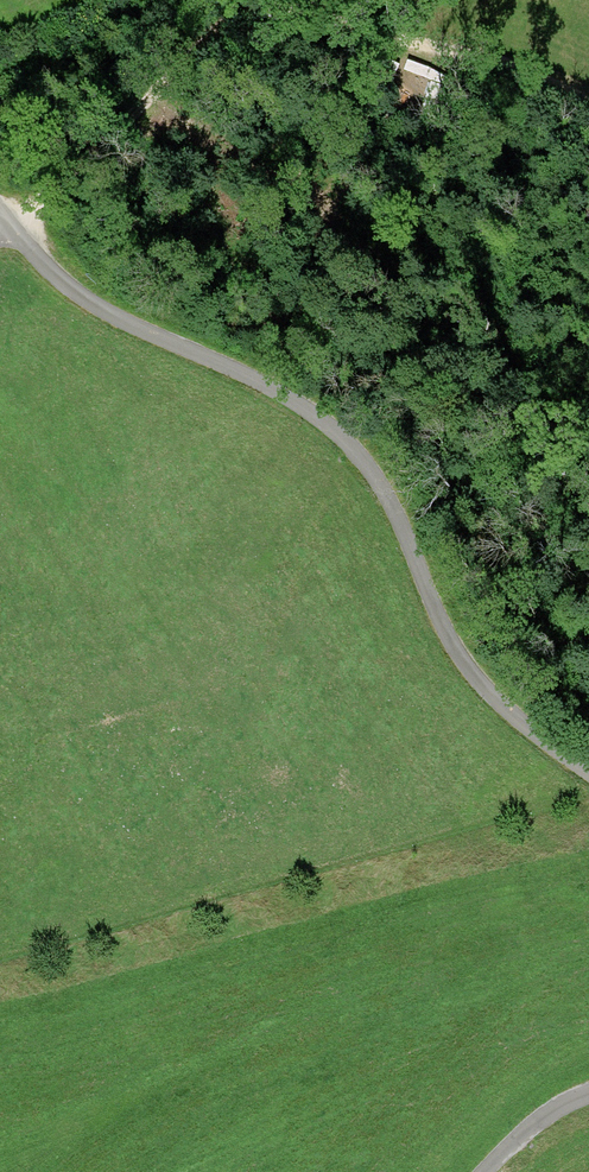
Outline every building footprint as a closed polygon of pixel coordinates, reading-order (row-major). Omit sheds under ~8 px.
[(434,0),(401,0),(399,3),(428,15),(434,0)]
